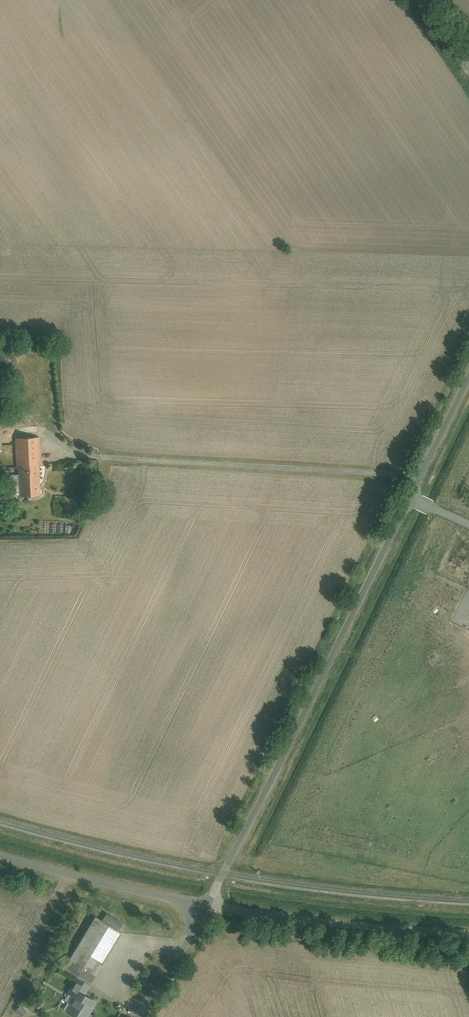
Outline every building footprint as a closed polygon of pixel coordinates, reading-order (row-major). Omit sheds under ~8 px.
[(37,499),(36,434),(10,434),(10,460),(16,460),(16,499),(37,499)] [(67,512),(82,514),(84,504),(68,502),(67,512)] [(90,1005),(77,997),(116,929),(89,913),(54,974),(71,983),(63,997),(70,1001),(61,1016),(63,1016),(84,1016),(90,1005)]
